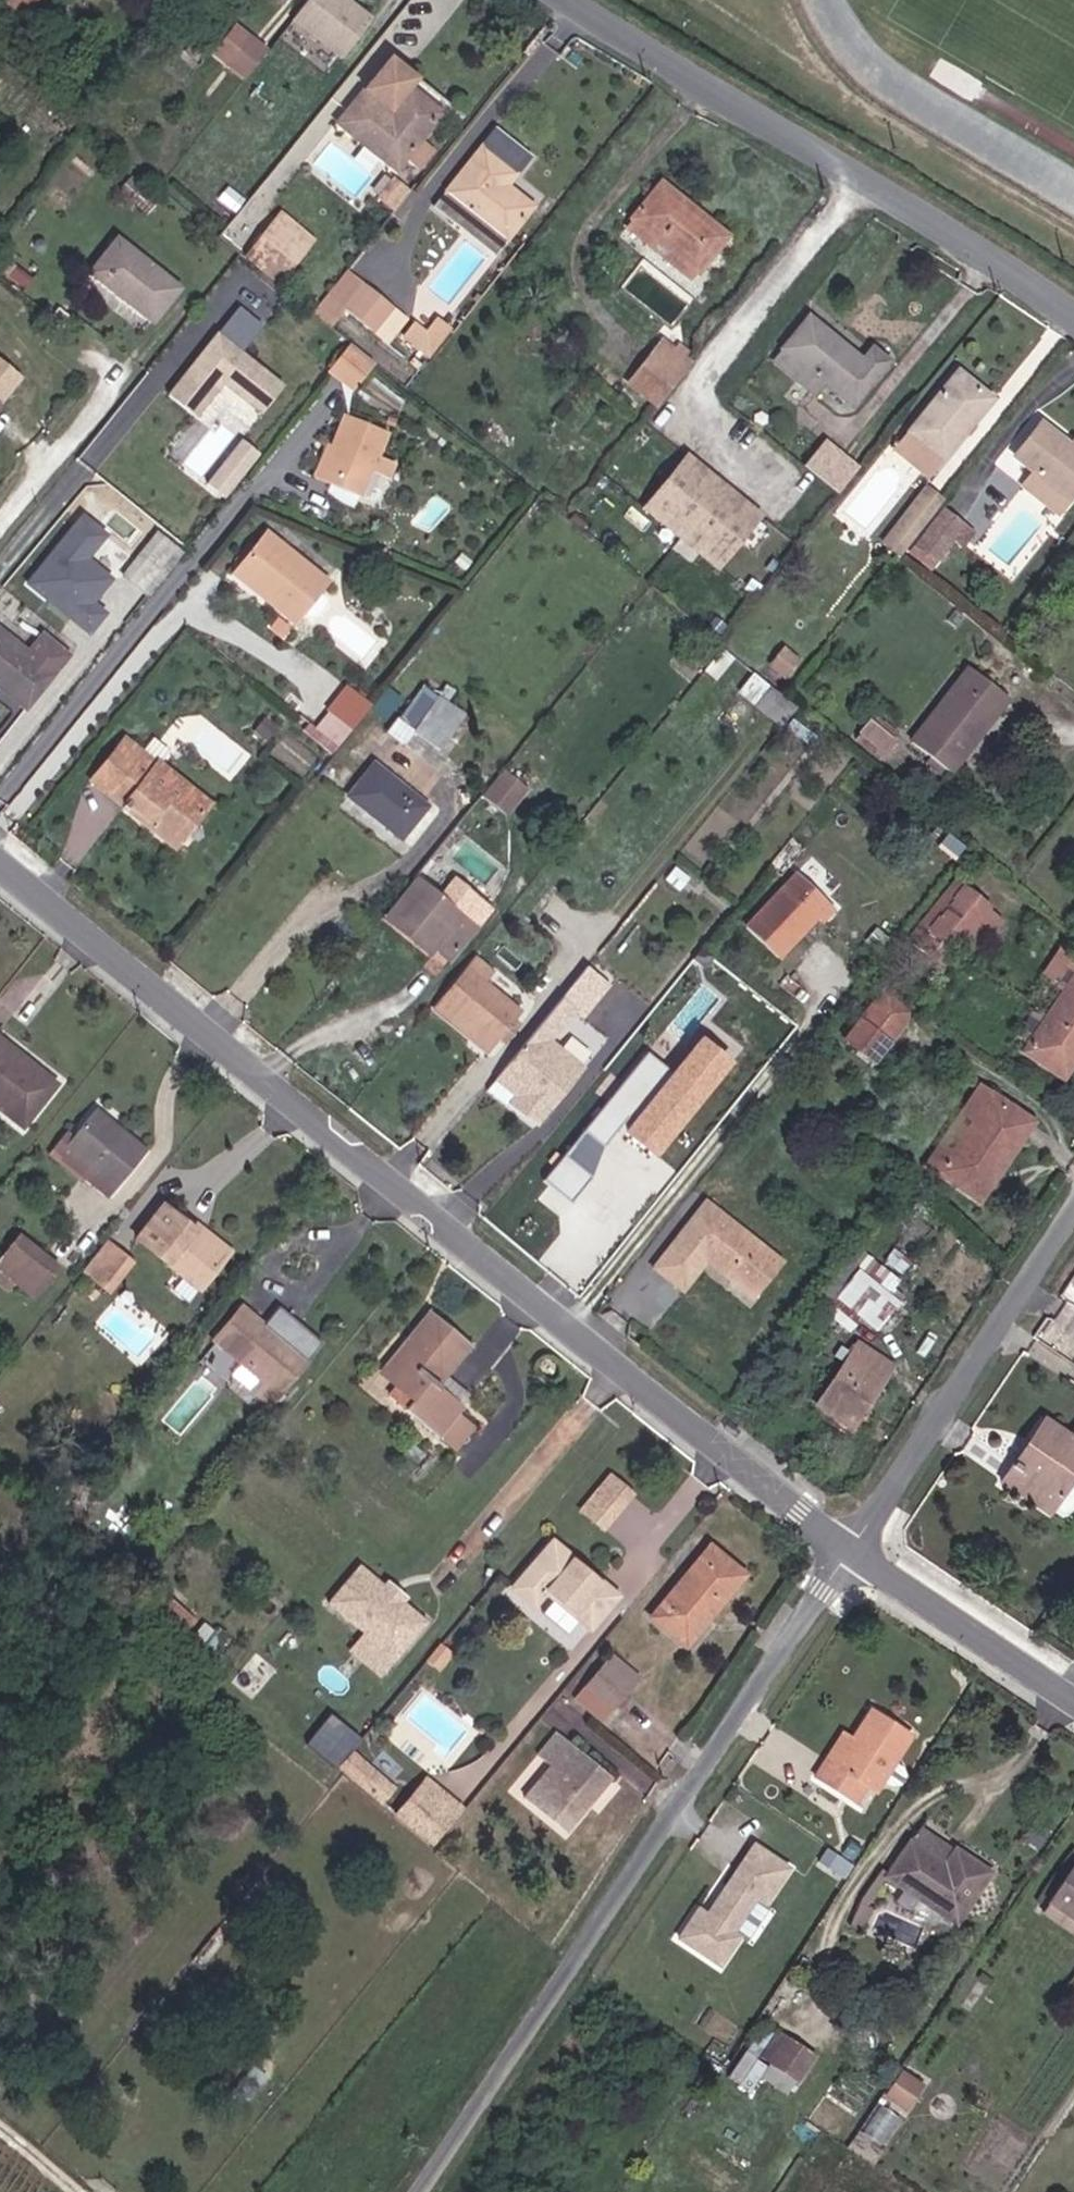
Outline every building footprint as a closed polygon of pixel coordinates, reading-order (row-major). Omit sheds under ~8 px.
[(15,28),(36,0),(2,0),(0,3),(0,18),(15,28)] [(348,60),(379,12),(359,0),(306,0),(290,25),(348,60)] [(213,74),(234,89),(257,57),(237,41),(213,74)] [(377,60),(371,66),(323,129),(379,172),(389,159),(401,169),(417,149),(403,138),(425,109),(400,90),(406,82),(377,60)] [(470,143),(425,205),(480,246),(518,193),(493,175),(499,166),(470,143)] [(597,231),(670,285),(704,241),(630,189),(597,231)] [(308,244),(315,236),(278,207),(271,216),(308,244)] [(241,255),(278,284),(308,244),(271,216),(241,255)] [(149,324),(176,290),(117,243),(89,277),(149,324)] [(334,295),(381,335),(396,315),(349,275),(334,295)] [(235,301),(171,396),(202,417),(223,385),(266,414),(289,381),(245,351),(265,321),(235,301)] [(431,346),(452,318),(435,305),(424,320),(419,316),(409,328),(431,346)] [(847,360),(791,320),(756,365),(804,401),(813,388),(839,407),(874,361),(856,348),(847,360)] [(354,391),(378,363),(353,342),(329,369),(354,391)] [(668,385),(674,376),(668,370),(673,363),(663,353),(656,361),(645,352),(638,361),(668,385)] [(656,401),(668,385),(638,361),(627,377),(656,401)] [(889,445),(922,469),(983,386),(949,362),(889,445)] [(1056,504),(1073,479),(1073,446),(1030,415),(1004,454),(1044,480),(1036,490),(1056,504)] [(317,488),(366,505),(376,479),(380,467),(389,445),(341,427),(317,488)] [(242,436),(206,480),(226,496),(262,452),(242,436)] [(843,491),(863,462),(826,438),(806,466),(843,491)] [(763,511),(685,456),(646,511),(724,565),(763,511)] [(376,479),(398,488),(402,475),(380,467),(376,479)] [(621,491),(630,478),(617,468),(608,482),(621,491)] [(933,499),(939,490),(924,480),(919,488),(933,499)] [(886,532),(901,542),(933,499),(919,488),(886,532)] [(912,539),(935,554),(963,514),(940,499),(912,539)] [(894,551),(901,542),(886,532),(880,540),(894,551)] [(232,566),(220,582),(250,606),(246,611),(274,633),(278,628),(283,632),(321,586),(253,535),(232,566)] [(97,586),(123,606),(161,559),(135,538),(97,586)] [(220,582),(232,566),(226,561),(214,578),(220,582)] [(250,606),(220,582),(216,587),(246,611),(250,606)] [(279,637),(283,632),(278,628),(274,633),(279,637)] [(784,677),(801,659),(785,644),(769,662),(784,677)] [(36,681),(0,651),(0,716),(5,720),(36,681)] [(999,709),(1009,693),(963,661),(909,739),(953,770),(979,734),(969,727),(988,701),(999,709)] [(751,671),(736,693),(784,725),(799,702),(751,671)] [(322,704),(344,723),(364,698),(341,680),(322,704)] [(388,719),(402,696),(386,686),(372,709),(388,719)] [(388,729),(414,750),(442,715),(415,694),(388,729)] [(969,727),(979,734),(999,709),(988,701),(969,727)] [(329,743),(344,723),(322,704),(305,724),(329,743)] [(874,716),(854,737),(877,759),(897,738),(874,716)] [(256,718),(246,729),(258,738),(267,727),(256,718)] [(198,802),(108,728),(68,776),(105,805),(111,800),(132,816),(127,822),(153,843),(177,811),(186,817),(198,802)] [(469,786),(491,803),(513,773),(492,757),(469,786)] [(378,835),(405,801),(351,759),(326,791),(378,835)] [(153,843),(160,849),(186,817),(177,811),(153,843)] [(1073,856),(1073,839),(1070,836),(1061,848),(1073,856)] [(442,952),(465,922),(402,871),(378,902),(442,952)] [(948,872),(909,936),(962,968),(1001,904),(948,872)] [(803,915),(809,920),(822,905),(786,873),(738,925),(769,953),(803,915)] [(485,1039),(509,1009),(480,988),(491,974),(465,953),(430,996),(485,1039)] [(1057,1069),(1073,1045),(1073,970),(1022,1044),(1057,1069)] [(884,1016),(894,1003),(870,986),(861,998),(884,1016)] [(832,1034),(855,1052),(884,1016),(861,998),(832,1034)] [(510,1114),(559,1053),(541,1039),(563,1010),(552,1001),(486,1082),(498,1091),(491,1099),(510,1114)] [(663,1157),(731,1062),(691,1034),(674,1058),(684,1066),(679,1073),(647,1050),(589,1132),(613,1149),(626,1131),(663,1157)] [(13,1098),(34,1074),(0,1047),(0,1113),(12,1123),(25,1109),(13,1098)] [(510,1114),(526,1126),(574,1065),(559,1053),(510,1114)] [(13,1098),(25,1109),(46,1085),(34,1074),(13,1098)] [(989,1085),(978,1077),(920,1160),(931,1168),(989,1085)] [(983,1162),(990,1165),(1028,1112),(989,1085),(931,1168),(963,1191),(983,1162)] [(51,1151),(103,1193),(136,1155),(84,1114),(61,1140),(51,1151)] [(93,1204),(103,1193),(51,1151),(61,1140),(51,1132),(33,1155),(93,1204)] [(566,1154),(546,1178),(572,1199),(592,1174),(566,1154)] [(963,1191),(970,1196),(990,1165),(983,1162),(963,1191)] [(747,1300),(776,1266),(697,1202),(649,1261),(678,1285),(699,1260),(747,1300)] [(186,1286),(213,1254),(152,1205),(126,1238),(186,1286)] [(13,1297),(36,1268),(0,1240),(0,1287),(13,1297)] [(70,1270),(98,1292),(120,1267),(92,1243),(70,1270)] [(855,1310),(876,1326),(905,1291),(891,1282),(885,1289),(848,1261),(828,1289),(855,1310)] [(820,1301),(846,1321),(855,1310),(828,1289),(820,1301)] [(272,1387),(314,1337),(260,1292),(245,1310),(232,1300),(205,1333),(236,1358),(272,1387)] [(423,1385),(433,1374),(466,1336),(433,1309),(401,1346),(396,1345),(383,1360),(395,1373),(382,1389),(429,1429),(449,1408),(423,1385)] [(812,1401),(848,1427),(890,1366),(854,1340),(812,1401)] [(222,1376),(257,1405),(272,1387),(236,1358),(222,1376)] [(449,1408),(457,1397),(433,1374),(423,1385),(449,1408)] [(429,1429),(441,1440),(461,1418),(449,1408),(429,1429)] [(441,1440),(447,1446),(467,1423),(461,1418),(441,1440)] [(984,1479),(1032,1512),(1073,1454),(1022,1421),(1014,1434),(1026,1442),(1008,1467),(997,1460),(984,1479)] [(997,1460),(1008,1467),(1026,1442),(1014,1434),(997,1460)] [(605,1530),(637,1492),(612,1470),(579,1507),(605,1530)] [(579,1623),(607,1594),(544,1538),(504,1582),(522,1599),(537,1583),(579,1623)] [(91,1553),(113,1572),(126,1557),(103,1539),(91,1553)] [(704,1610),(739,1573),(705,1542),(645,1607),(678,1636),(674,1632),(700,1606),(704,1610)] [(370,1643),(403,1606),(390,1595),(386,1599),(367,1586),(371,1580),(349,1562),(317,1600),(370,1643)] [(386,1599),(390,1595),(395,1587),(377,1573),(371,1580),(367,1586),(386,1599)] [(370,1643),(381,1652),(413,1615),(403,1606),(370,1643)] [(574,1682),(604,1704),(618,1686),(590,1663),(574,1682)] [(881,1753),(899,1725),(856,1698),(834,1732),(816,1759),(805,1753),(792,1772),(832,1797),(843,1779),(859,1787),(868,1773),(875,1777),(886,1778),(893,1769),(891,1760),(881,1753)] [(615,1759),(558,1713),(538,1737),(552,1748),(526,1781),(569,1816),(592,1788),(586,1783),(592,1776),(598,1780),(615,1759)] [(316,1758),(327,1767),(341,1751),(331,1742),(316,1758)] [(357,1792),(370,1775),(341,1751),(327,1767),(357,1792)] [(435,1811),(442,1802),(411,1776),(402,1786),(435,1811)] [(389,1804),(420,1828),(435,1811),(402,1786),(389,1804)] [(875,1867),(944,1912),(978,1863),(944,1839),(929,1858),(897,1837),(875,1867)] [(723,1930),(717,1925),(740,1891),(749,1897),(773,1862),(738,1838),(711,1877),(712,1882),(708,1889),(705,1887),(691,1908),(682,1902),(663,1931),(704,1959),(723,1930)] [(829,1857),(812,1845),(803,1858),(820,1870),(829,1857)] [(1064,1854),(1039,1892),(1073,1916),(1073,1861),(1064,1854)] [(756,2049),(797,2076),(813,2052),(772,2025),(756,2049)] [(233,2103),(259,2073),(241,2057),(216,2088),(233,2103)] [(791,2094),(799,2082),(771,2063),(762,2075),(791,2094)] [(904,2067),(884,2094),(908,2111),(927,2084),(904,2067)]
